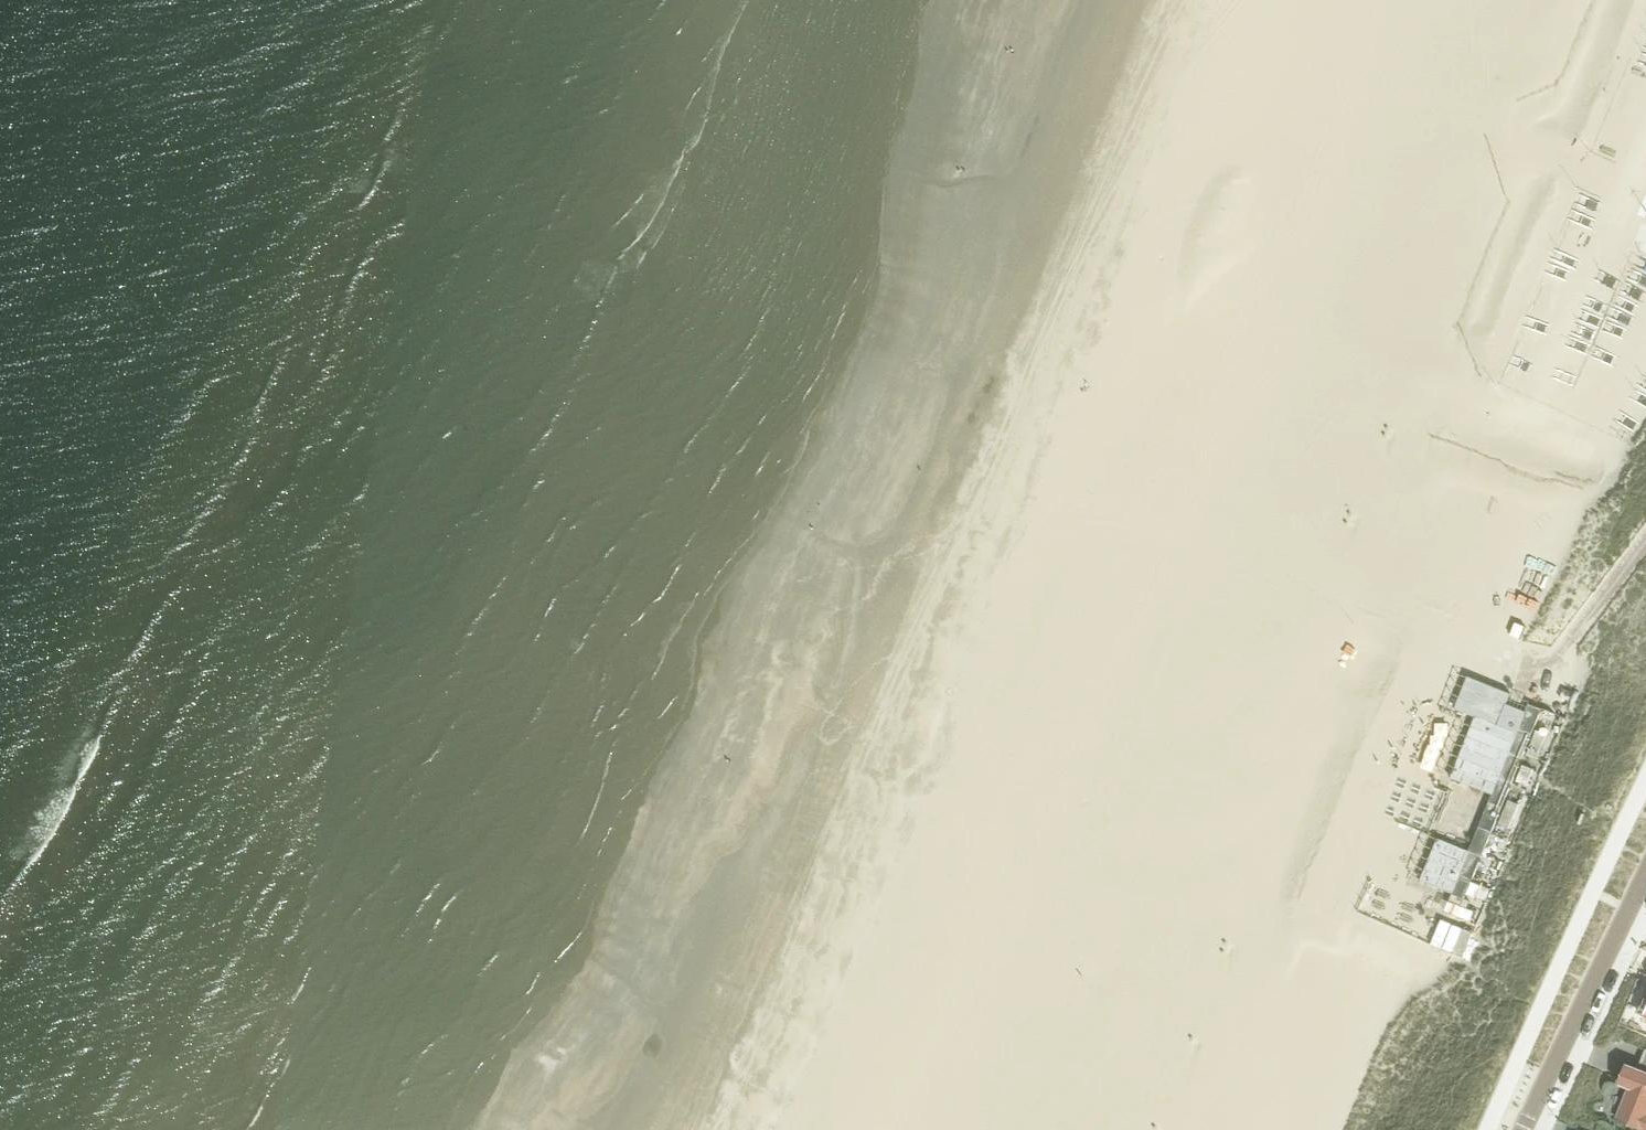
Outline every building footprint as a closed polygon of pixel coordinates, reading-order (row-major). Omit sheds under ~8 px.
[(1463,773),(1415,884),(1462,904),(1545,711),(1464,676),(1450,709),(1473,719),(1452,768),(1463,773)] [(1462,945),(1462,934),(1469,935),(1469,922),(1449,920),(1448,944),(1462,945)] [(1638,1010),(1645,1013),(1645,990),(1638,1010)] [(1631,1065),(1624,1081),(1633,1085),(1619,1118),(1645,1129),(1645,1071),(1631,1065)]
